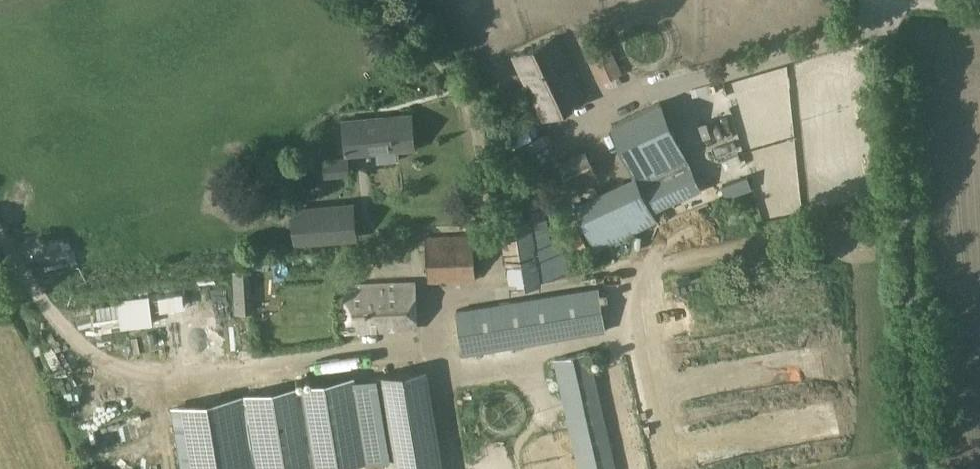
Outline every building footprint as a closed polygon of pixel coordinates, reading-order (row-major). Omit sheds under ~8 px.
[(601,81),(618,72),(600,35),(583,43),(601,81)] [(543,118),(584,98),(555,36),(513,56),(543,118)] [(662,102),(613,126),(642,185),(691,161),(662,102)] [(411,114),(342,121),(345,154),(376,151),(377,162),(399,160),(398,149),(414,148),(411,114)] [(579,149),(552,159),(557,169),(583,159),(579,149)] [(348,157),(322,159),(324,177),(350,175),(348,157)] [(591,161),(564,175),(570,188),(598,175),(591,161)] [(636,174),(575,204),(577,209),(594,243),(597,249),(658,219),(654,213),(654,211),(701,189),(695,177),(690,166),(643,189),(642,185),(636,174)] [(746,176),(722,185),(726,196),(750,187),(746,176)] [(296,242),(353,237),(348,202),(292,207),(296,242)] [(499,217),(502,250),(530,247),(527,214),(499,217)] [(428,280),(476,278),(475,239),(429,241),(428,280)] [(275,250),(275,258),(302,258),(301,249),(275,250)] [(506,254),(507,281),(538,280),(537,252),(506,254)] [(249,270),(233,272),(234,287),(250,286),(249,270)] [(349,331),(416,328),(414,283),(346,286),(349,331)] [(688,299),(694,331),(775,315),(772,300),(763,301),(760,286),(688,299)] [(469,352),(605,329),(599,291),(463,314),(469,352)] [(122,304),(119,304),(122,326),(124,326),(124,324),(151,321),(148,297),(122,300),(122,304)] [(589,353),(555,361),(579,468),(615,468),(589,353)] [(372,373),(373,377),(388,460),(389,468),(442,468),(423,364),(372,373)] [(245,394),(258,468),(336,468),(363,464),(388,460),(373,377),(350,381),(349,377),(245,394)] [(170,406),(181,468),(258,468),(245,394),(170,406)]
